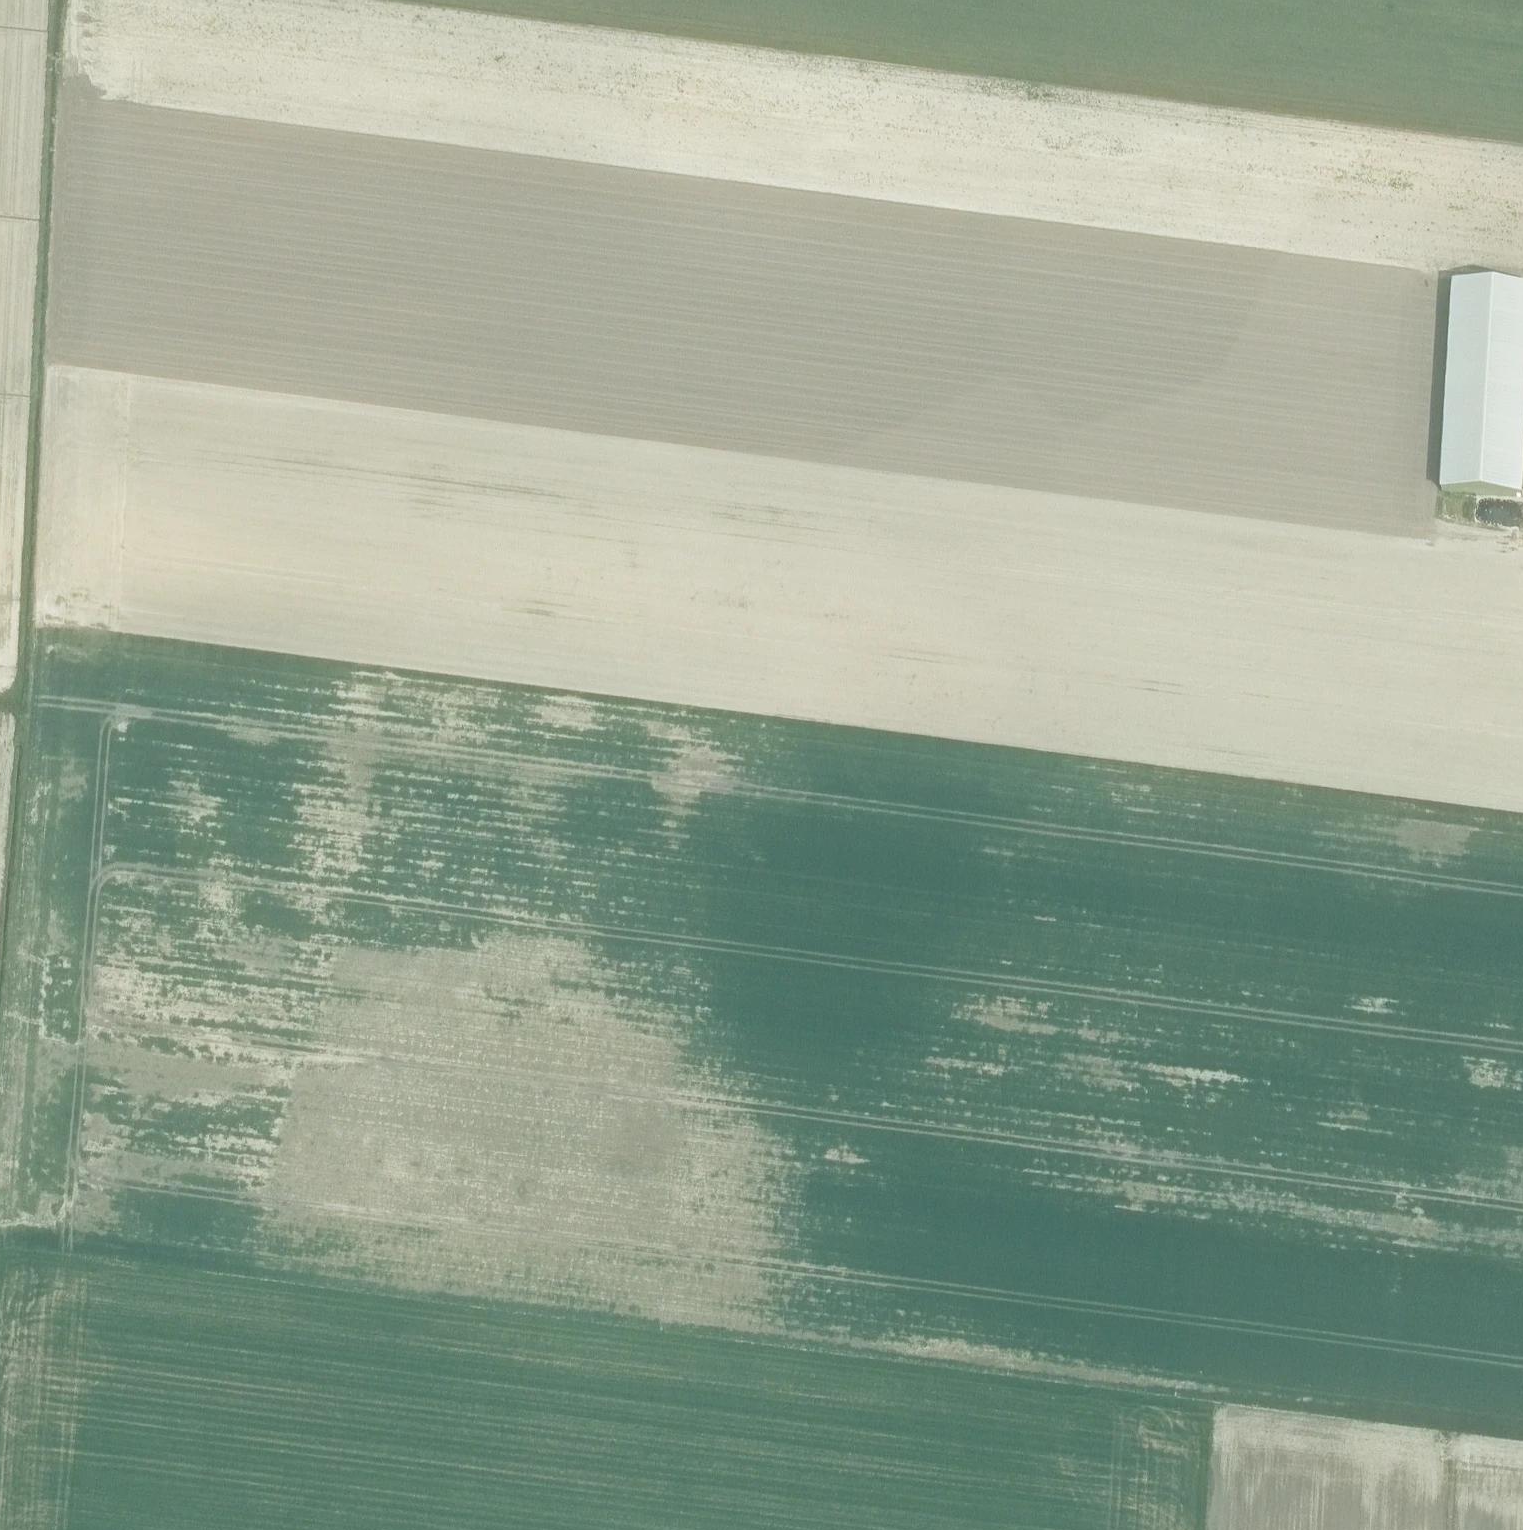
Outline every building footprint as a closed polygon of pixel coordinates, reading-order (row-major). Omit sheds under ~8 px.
[(1522,496),(1522,294),(1454,290),(1442,491),(1522,496)]
